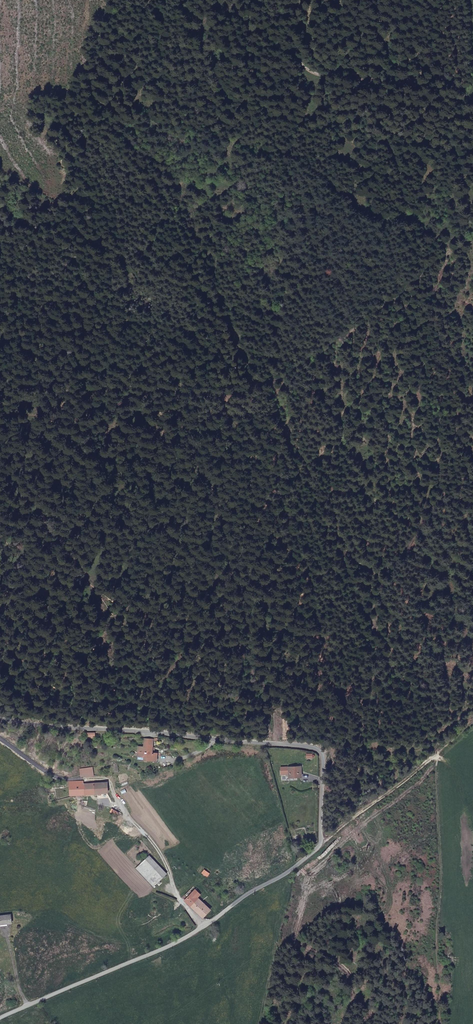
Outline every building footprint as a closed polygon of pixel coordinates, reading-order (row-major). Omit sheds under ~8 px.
[(156,740),(147,740),(147,746),(141,746),(141,754),(147,755),(147,752),(154,753),(155,748),(156,740)] [(303,766),(290,766),(291,776),(303,776),(303,766)] [(96,775),(93,768),(80,769),(83,776),(84,778),(96,775)] [(72,795),(110,792),(108,782),(85,784),(84,780),(70,781),(70,782),(72,795)] [(149,856),(136,868),(153,887),(166,875),(149,856)] [(186,901),(204,919),(211,911),(198,898),(194,894),(190,897),(186,901)] [(12,914),(0,915),(0,924),(14,923),(12,914)]
